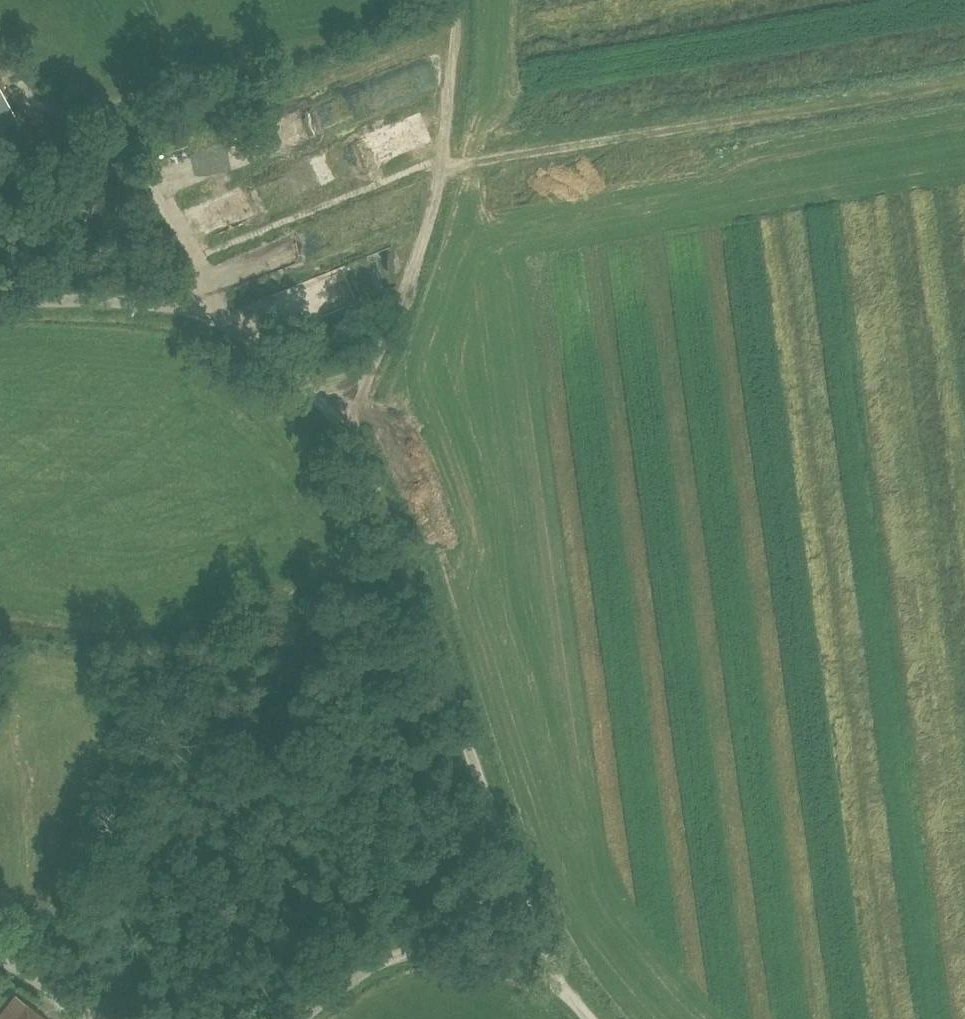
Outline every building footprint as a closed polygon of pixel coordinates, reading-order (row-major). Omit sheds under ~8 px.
[(17,118),(0,89),(0,128),(17,118)] [(17,997),(0,1018),(45,1018),(17,997)]
